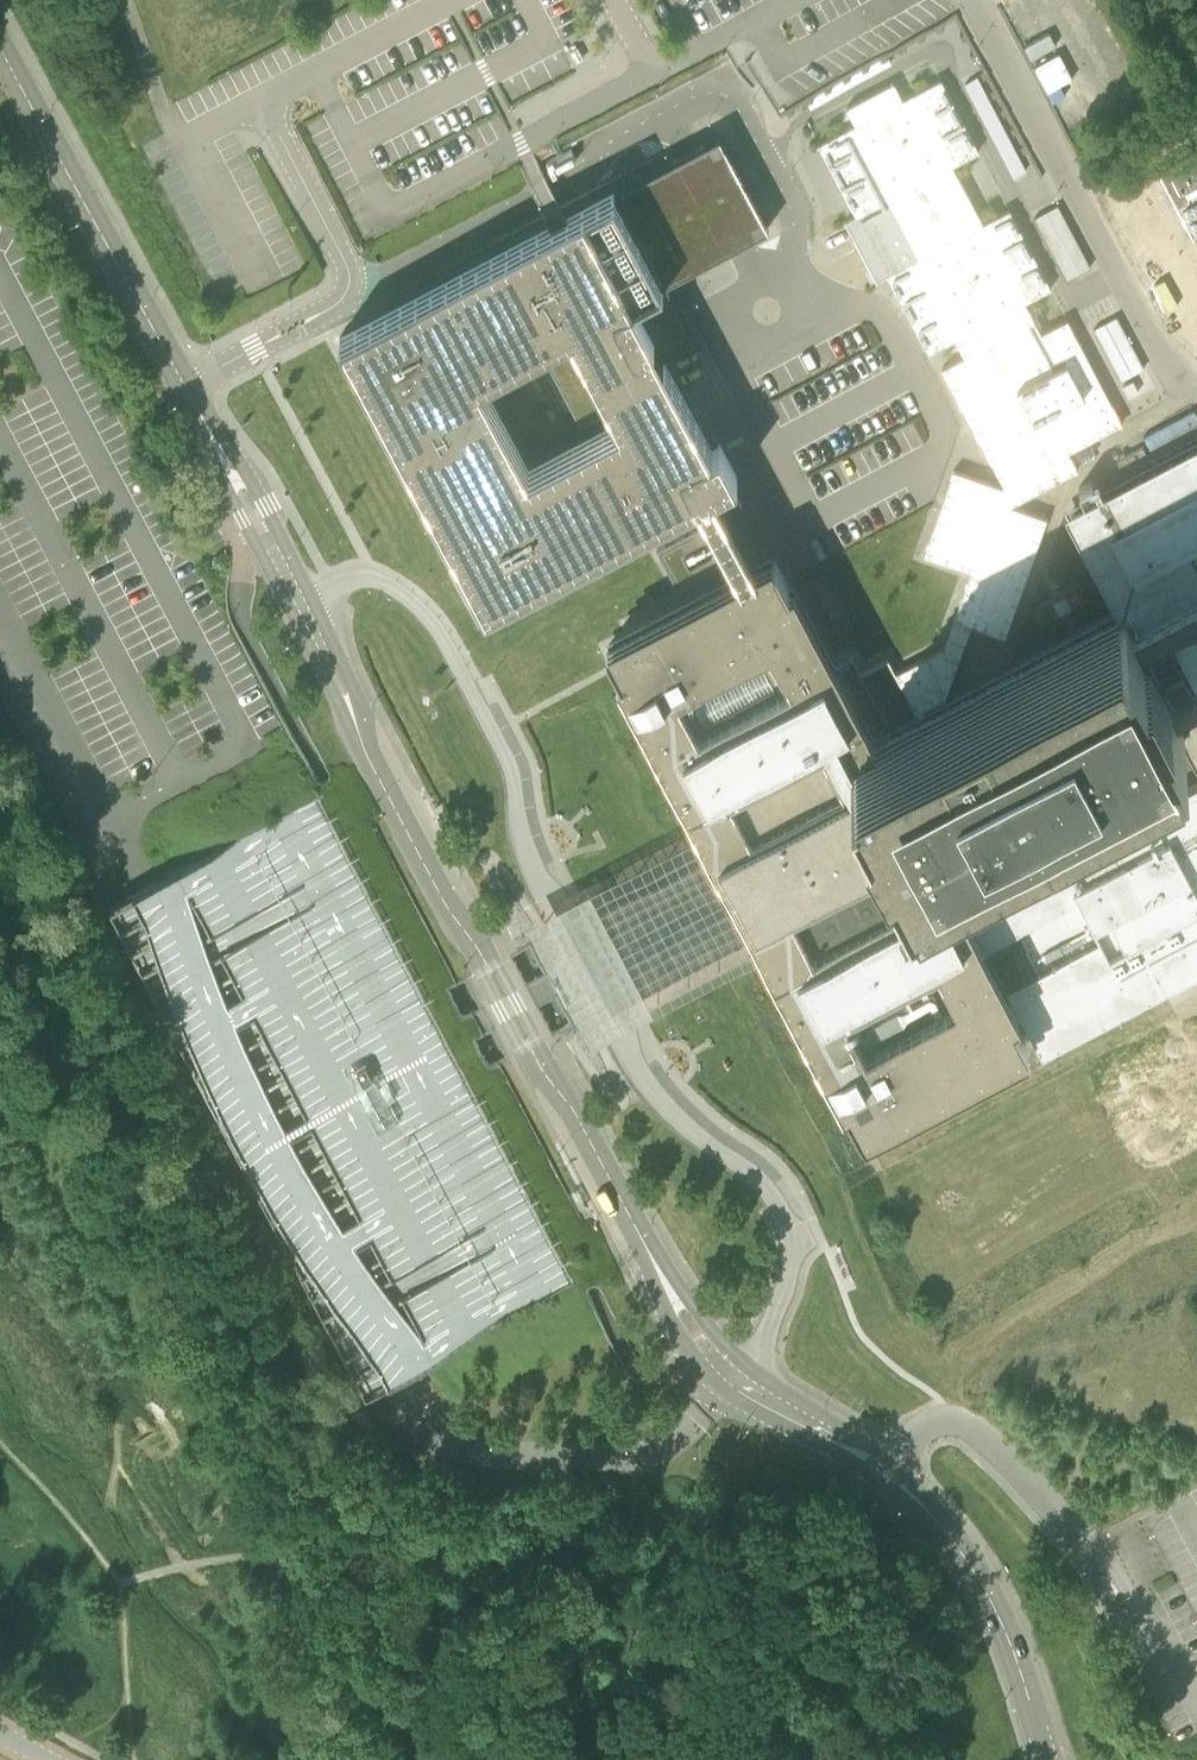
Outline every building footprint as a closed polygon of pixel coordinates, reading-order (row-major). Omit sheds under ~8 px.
[(1014,174),(1026,168),(978,77),(966,83),(1014,174)] [(918,711),(942,698),(971,625),(1004,637),(1050,520),(1011,505),(1078,470),(1069,454),(1122,426),(1067,322),(1040,336),(1024,304),(1050,290),(1009,211),(983,225),(952,167),(977,154),(938,79),(899,99),(893,88),(846,112),(852,124),(817,142),(855,214),(845,219),(876,280),(887,275),(901,303),(928,354),(956,339),(965,356),(944,367),(1007,487),(1004,489),(957,471),(924,555),(970,573),(953,618),(941,647),(923,657),(897,671),(917,710),(918,711)] [(558,220),(340,334),(485,609),(697,497),(710,521),(658,548),(679,588),(731,561),(740,577),(772,560),(729,479),(736,474),(720,443),(712,447),(665,358),(695,342),(679,312),(663,283),(733,246),(769,227),(721,134),(685,153),(558,220)] [(1059,204),(1035,217),(1067,278),(1091,265),(1059,204)] [(1131,399),(1156,386),(1119,316),(1095,329),(1131,399)] [(755,929),(861,1130),(1028,1042),(1014,1014),(1020,1011),(1042,1053),(1196,971),(1196,445),(1071,511),(1125,613),(924,718),(917,710),(897,671),(889,661),(868,669),(857,646),(834,656),(798,587),(788,588),(772,560),(740,577),(607,647),(618,668),(712,848),(699,855),(590,913),(633,994),(741,937),(755,929)] [(910,510),(934,498),(928,488),(905,500),(910,510)] [(793,542),(785,546),(795,568),(811,561),(805,548),(798,551),(793,542)] [(324,793),(154,889),(108,914),(362,1394),(400,1375),(574,1283),(448,1042),(322,803),(328,800),(324,793)] [(906,1596),(910,1582),(896,1577),(892,1592),(906,1596)]
